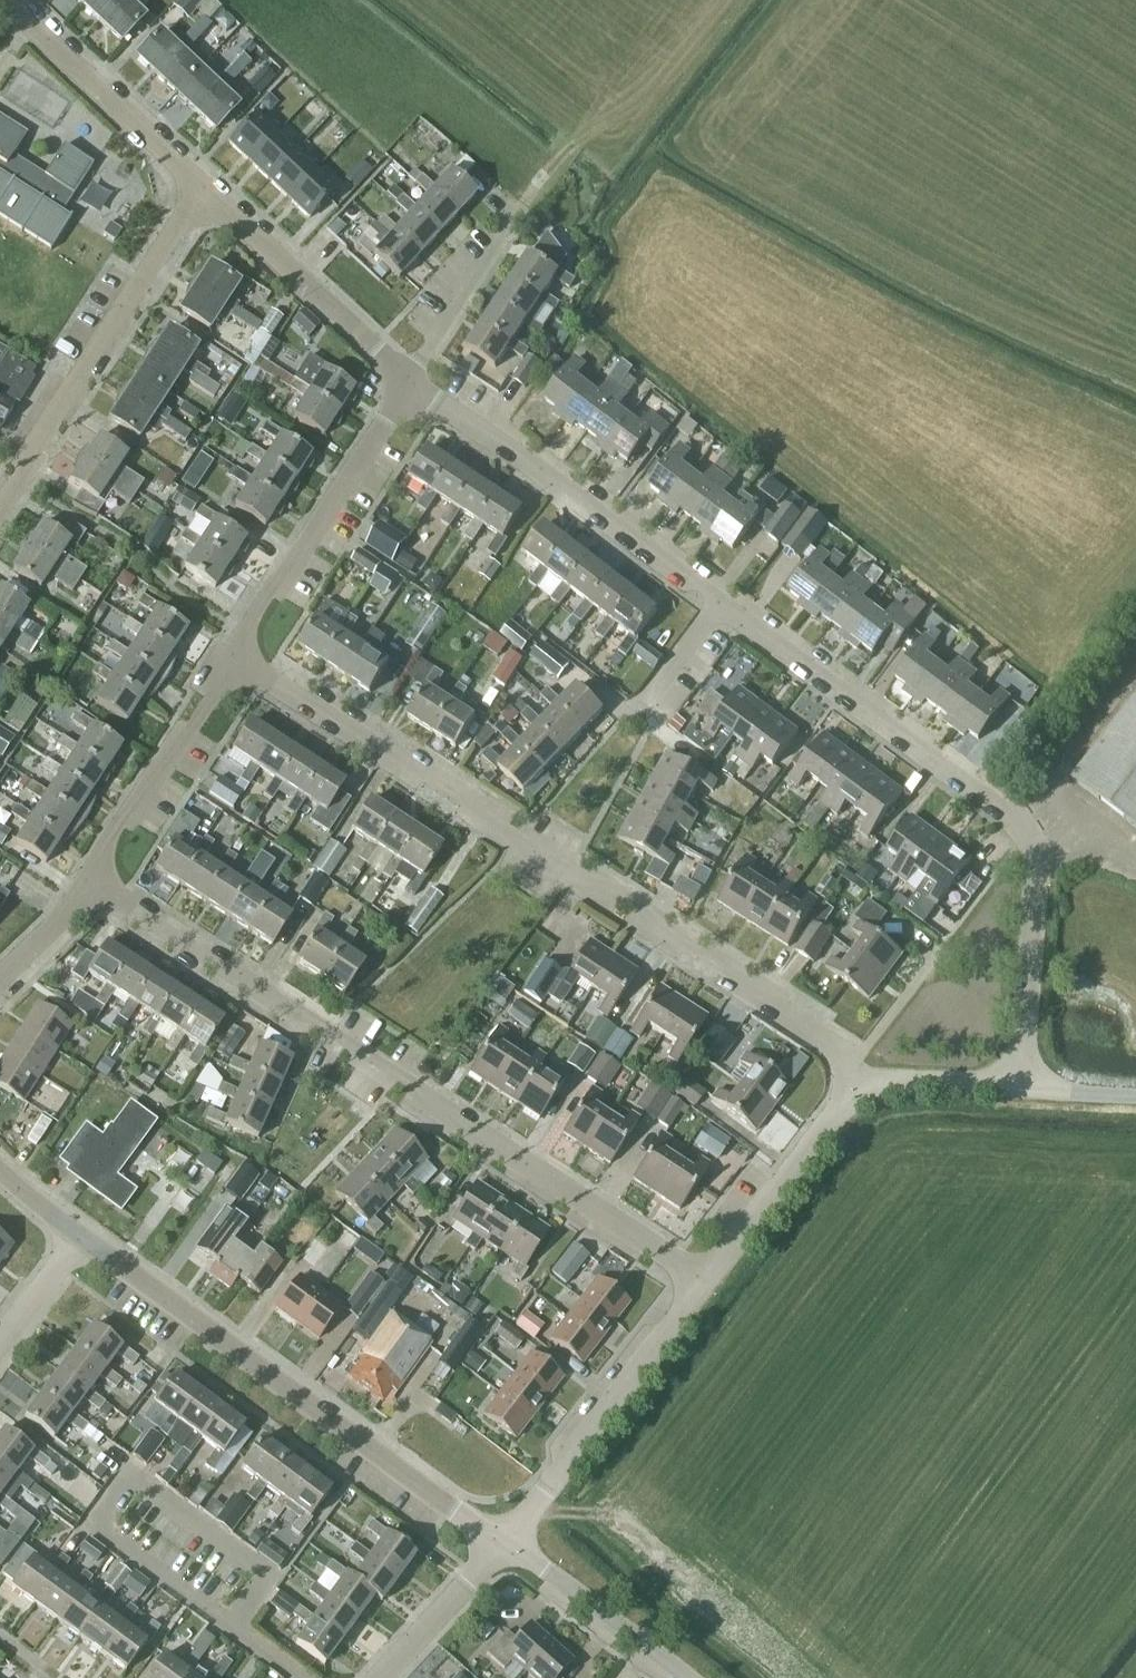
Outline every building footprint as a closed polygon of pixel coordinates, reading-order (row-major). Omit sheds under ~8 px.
[(81,5),(100,24),(123,0),(86,0),(81,5)] [(100,24),(120,42),(143,18),(131,6),(136,0),(123,0),(100,24)] [(206,0),(178,0),(172,7),(187,20),(206,0)] [(203,17),(193,28),(201,35),(211,24),(203,17)] [(156,76),(179,51),(187,42),(191,46),(201,35),(193,28),(183,38),(179,34),(170,43),(159,32),(136,57),(156,76)] [(242,53),(232,64),(240,72),(250,61),(246,57),(255,47),(248,41),(239,50),(242,53)] [(179,51),(156,76),(175,94),(198,69),(206,61),(194,50),(195,50),(191,46),(187,42),(179,51)] [(237,106),(225,95),(234,86),(229,82),(240,72),(232,64),(222,75),(226,79),(217,87),(194,112),(214,131),(237,106)] [(175,94),(194,112),(217,87),(226,79),(222,75),(218,71),(210,80),(198,69),(175,94)] [(263,89),(274,78),(264,69),(254,80),(263,89)] [(266,109),(271,109),(276,104),(268,96),(260,104),(266,109)] [(256,115),(228,144),(249,163),(276,134),(256,115)] [(50,251),(70,219),(61,213),(92,165),(63,146),(44,176),(12,155),(25,134),(0,118),(0,220),(50,251)] [(276,134),(249,163),(268,182),(296,152),(276,134)] [(296,152),(268,182),(287,200),(315,171),(296,152)] [(414,183),(427,196),(430,193),(456,216),(475,195),(450,172),(435,188),(414,169),(407,177),(414,183)] [(315,171),(287,200),(308,219),(335,190),(315,171)] [(394,204),(401,196),(392,187),(384,195),(394,204)] [(436,237),(456,216),(430,193),(427,196),(415,209),(402,196),(394,204),(408,217),(411,214),(436,237)] [(352,203),(343,213),(351,220),(360,210),(352,203)] [(417,258),(436,237),(411,214),(408,217),(396,230),(382,217),(375,225),(389,237),(392,235),(417,258)] [(335,237),(344,227),(336,220),(327,230),(335,237)] [(120,230),(109,223),(102,234),(113,241),(120,230)] [(542,298),(545,294),(555,279),(570,290),(576,281),(560,270),(568,258),(548,232),(532,256),(530,254),(514,279),(542,298)] [(398,279),(417,258),(392,235),(389,237),(377,250),(363,238),(356,245),(371,258),(373,256),(398,279)] [(242,326),(248,317),(235,309),(238,304),(228,298),(238,284),(210,266),(195,288),(233,312),(229,317),(242,326)] [(560,304),(545,294),(542,298),(514,279),(498,302),(527,321),(529,317),(539,303),(554,313),(560,304)] [(225,322),(229,317),(233,312),(195,288),(180,311),(208,329),(216,317),(225,322)] [(544,328),(529,317),(527,321),(498,302),(482,325),(511,344),(513,341),(523,326),(538,336),(544,328)] [(260,325),(258,329),(269,336),(281,318),(270,310),(260,325)] [(303,311),(292,322),(308,337),(319,326),(303,311)] [(257,330),(258,329),(260,325),(248,317),(242,326),(254,333),(247,343),(252,347),(243,361),(252,367),(270,339),(257,330)] [(528,351),(513,341),(511,344),(482,325),(466,349),(495,368),(508,349),(523,359),(528,351)] [(194,372),(205,380),(209,373),(189,359),(196,348),(168,330),(154,353),(182,371),(191,377),(194,372)] [(12,408),(11,408),(35,369),(0,348),(0,427),(12,408)] [(167,393),(182,371),(154,353),(139,375),(167,393)] [(308,393),(338,413),(353,390),(324,371),(326,368),(308,356),(303,365),(293,380),(310,390),(308,393)] [(524,388),(540,364),(528,356),(512,380),(524,388)] [(556,375),(564,363),(554,356),(546,368),(556,375)] [(308,393),(310,390),(293,380),(293,381),(260,359),(255,367),(304,399),(292,418),(322,437),(338,413),(308,393)] [(583,366),(575,359),(544,400),(556,409),(552,413),(562,420),(586,387),(574,378),(583,366)] [(249,385),(258,371),(252,367),(243,382),(249,385)] [(206,381),(205,380),(194,372),(191,377),(188,381),(201,389),(206,381)] [(159,406),(167,393),(139,375),(125,397),(162,421),(159,426),(160,426),(172,434),(178,425),(166,417),(170,412),(159,406)] [(636,383),(627,376),(616,390),(586,431),(597,440),(594,444),(603,451),(630,415),(619,406),(636,383)] [(206,381),(201,389),(213,398),(219,389),(206,381)] [(562,420),(571,427),(574,423),(586,431),(616,390),(608,384),(598,396),(586,387),(562,420)] [(156,433),(160,426),(159,426),(162,421),(125,397),(110,420),(138,438),(146,426),(156,433)] [(194,421),(199,413),(183,403),(178,411),(194,421)] [(628,463),(642,444),(652,452),(668,429),(649,415),(643,424),(630,415),(603,451),(613,458),(616,454),(628,463)] [(265,460),(295,480),(310,456),(281,437),(283,434),(265,423),(260,431),(276,442),(267,457),(265,460)] [(178,425),(172,434),(185,442),(190,433),(178,425)] [(84,460),(135,493),(143,483),(119,467),(127,455),(99,437),(84,460)] [(265,460),(267,457),(240,439),(232,452),(242,459),(245,455),(261,465),(252,480),(250,483),(279,503),(295,480),(265,460)] [(664,465),(654,480),(648,487),(660,496),(657,500),(666,507),(691,474),(679,465),(688,452),(679,446),(664,465)] [(452,464),(428,449),(409,478),(427,490),(418,505),(427,511),(436,496),(433,493),(452,464)] [(666,507),(676,514),(679,510),(690,518),(721,477),(732,463),(723,456),(703,483),(691,474),(666,507)] [(739,459),(737,458),(722,478),(721,477),(690,518),(702,527),(698,531),(708,538),(733,505),(721,496),(740,471),(739,459)] [(128,504),(135,493),(84,460),(69,483),(80,490),(71,504),(75,507),(82,511),(86,513),(96,517),(95,517),(103,504),(97,500),(105,488),(128,504)] [(658,460),(647,475),(654,480),(664,465),(658,460)] [(456,509),(475,479),(452,464),(433,493),(436,496),(451,505),(441,520),(450,526),(460,511),(456,509)] [(167,489),(175,476),(164,469),(156,482),(167,489)] [(250,483),(252,480),(235,469),(230,478),(246,488),(234,507),(264,527),(279,503),(250,483)] [(188,474),(182,484),(193,491),(200,482),(188,474)] [(483,526),(480,524),(499,495),(475,479),(456,509),(460,511),(474,520),(464,535),(473,541),(483,526)] [(180,489),(171,503),(190,515),(199,501),(180,489)] [(764,533),(778,544),(806,506),(793,496),(786,505),(785,504),(775,518),(763,509),(744,494),(734,506),(733,505),(708,538),(717,545),(721,541),(732,550),(753,522),(765,531),(764,533)] [(497,535),(487,550),(496,556),(507,540),(504,538),(522,510),(499,495),(480,524),(483,526),(497,535)] [(199,544),(229,564),(245,540),(216,521),(217,519),(200,507),(194,516),(211,526),(201,541),(199,544)] [(808,511),(782,546),(799,560),(802,556),(811,562),(788,592),(800,600),(797,605),(806,612),(831,579),(845,560),(837,554),(828,557),(819,551),(817,553),(809,547),(826,524),(808,511)] [(160,516),(148,535),(161,543),(173,524),(160,516)] [(27,547),(78,581),(85,570),(61,555),(69,544),(75,548),(85,533),(86,533),(82,530),(75,526),(71,524),(68,523),(61,520),(60,520),(61,520),(53,532),(42,524),(27,547)] [(545,571),(567,542),(544,525),(522,553),(540,567),(528,582),(536,589),(548,573),(545,571)] [(378,527),(366,546),(392,563),(404,544),(378,527)] [(199,544),(201,541),(185,530),(179,539),(196,550),(186,564),(183,569),(213,589),(229,564),(199,544)] [(568,588),(589,559),(567,542),(545,571),(548,573),(562,584),(550,599),(558,606),(570,590),(568,588)] [(71,592),(78,581),(27,547),(12,570),(40,588),(48,577),(71,592)] [(373,576),(382,563),(359,548),(350,561),(373,576)] [(411,573),(418,562),(403,552),(396,564),(411,573)] [(490,583),(501,566),(489,558),(478,575),(490,583)] [(590,605),(612,577),(589,559),(568,588),(570,590),(584,601),(572,617),(581,623),(593,607),(590,605)] [(386,591),(397,574),(384,565),(373,582),(386,591)] [(127,591),(134,580),(123,573),(115,584),(127,591)] [(861,582),(852,575),(843,588),(831,579),(806,612),(816,619),(819,615),(830,623),(861,582)] [(612,622),(634,594),(612,577),(590,605),(593,607),(607,618),(595,634),(603,640),(615,624),(612,622)] [(435,578),(428,579),(423,586),(435,593),(442,582),(435,578)] [(830,623),(841,632),(838,636),(848,643),(872,610),(861,601),(870,589),(861,582),(830,623)] [(29,624),(19,618),(25,609),(27,606),(26,605),(0,588),(0,620),(12,628),(22,635),(29,624)] [(612,622),(615,624),(629,635),(617,651),(625,657),(638,641),(635,639),(656,611),(634,594),(612,622)] [(32,596),(26,605),(27,606),(25,609),(49,624),(57,611),(32,596)] [(141,634),(171,653),(186,629),(157,611),(159,608),(142,597),(136,605),(153,616),(143,630),(141,634)] [(341,635),(337,631),(348,614),(334,605),(325,600),(314,618),(317,620),(299,647),(323,663),(341,635)] [(428,639),(444,614),(431,606),(415,630),(428,639)] [(860,646),(872,655),(881,643),(892,651),(917,619),(906,610),(903,614),(894,607),(885,619),(872,610),(848,643),(857,650),(860,646)] [(364,650),(361,647),(347,637),(357,620),(348,614),(337,631),(341,635),(323,663),(347,678),(364,650)] [(388,622),(381,617),(361,647),(364,650),(347,678),(370,693),(388,664),(374,655),(385,639),(379,636),(388,622)] [(12,628),(0,620),(0,647),(5,639),(12,628)] [(141,634),(143,630),(127,620),(121,628),(138,639),(128,653),(126,657),(156,677),(164,682),(167,678),(168,675),(171,671),(172,668),(164,663),(171,653),(141,634)] [(521,653),(532,639),(510,622),(499,635),(521,653)] [(43,633),(29,624),(22,635),(36,644),(43,633)] [(924,637),(894,678),(905,687),(902,691),(912,698),(936,665),(924,656),(939,635),(931,629),(925,637),(924,637)] [(561,647),(569,637),(561,631),(553,641),(561,647)] [(47,648),(45,634),(43,633),(36,644),(46,650),(47,648)] [(29,655),(36,644),(22,635),(15,645),(29,655)] [(969,642),(963,657),(975,662),(981,646),(969,642)] [(126,657),(128,653),(112,643),(106,651),(122,662),(113,676),(111,680),(141,699),(140,700),(144,703),(146,701),(151,697),(153,696),(157,692),(149,687),(156,677),(126,657)] [(541,643),(529,658),(557,680),(569,665),(541,643)] [(654,670),(662,659),(641,643),(633,654),(654,670)] [(505,687),(522,659),(511,652),(493,680),(505,687)] [(407,676),(424,687),(435,669),(419,659),(407,676)] [(957,661),(948,674),(936,665),(912,698),(921,705),(924,701),(936,709),(966,668),(957,661)] [(111,680),(113,676),(97,666),(91,674),(107,685),(95,704),(125,723),(140,700),(141,699),(111,680)] [(7,688),(14,677),(0,668),(0,683),(7,688)] [(936,709),(947,717),(944,722),(953,729),(978,696),(966,687),(975,674),(966,668),(936,709)] [(451,703),(448,701),(433,691),(444,675),(435,669),(424,687),(426,688),(407,717),(431,733),(451,703)] [(451,703),(431,733),(455,749),(475,718),(456,707),(467,690),(458,684),(448,701),(451,703)] [(556,707),(582,732),(602,711),(576,686),(561,702),(547,688),(540,696),(554,709),(556,707)] [(488,715),(499,697),(488,689),(476,708),(488,715)] [(733,737),(758,704),(738,689),(727,704),(710,692),(691,725),(683,739),(715,762),(733,737)] [(953,729),(963,736),(966,731),(978,740),(1008,699),(999,692),(990,705),(978,696),(953,729)] [(1072,780),(1135,829),(1135,699),(1072,780)] [(520,716),(527,709),(519,701),(512,708),(520,716)] [(744,764),(777,718),(758,704),(733,737),(745,746),(735,758),(744,764)] [(563,752),(582,732),(556,707),(554,709),(542,722),(527,709),(520,716),(534,730),(537,727),(563,752)] [(75,750),(105,770),(121,747),(93,728),(95,725),(76,713),(71,722),(87,732),(77,747),(75,750)] [(777,718),(744,764),(752,770),(761,758),(773,766),(797,733),(777,718)] [(254,768),(274,738),(250,722),(231,752),(249,764),(234,787),(219,777),(208,793),(231,808),(241,792),(243,793),(258,769),(254,768)] [(487,725),(475,743),(482,748),(495,735),(494,734),(495,732),(487,725)] [(537,727),(534,730),(522,742),(508,729),(501,736),(510,745),(515,750),(517,747),(543,772),(563,752),(537,727)] [(15,738),(0,728),(0,758),(1,758),(15,738)] [(23,741),(35,749),(42,738),(30,730),(23,741)] [(819,783),(843,750),(823,735),(812,750),(809,748),(803,756),(806,758),(799,768),(799,769),(789,781),(798,787),(807,775),(819,783)] [(75,750),(77,747),(61,737),(55,745),(72,756),(62,770),(60,774),(90,793),(105,770),(75,750)] [(278,783),(297,753),(274,738),(254,768),(258,769),(273,779),(262,796),(270,802),(277,792),(281,785),(278,783)] [(523,793),(543,772),(517,747),(515,750),(503,763),(488,749),(481,756),(496,771),(498,769),(523,793)] [(828,810),(862,764),(843,750),(819,783),(830,791),(820,804),(828,810)] [(301,798),(320,768),(297,753),(278,783),(281,785),(277,792),(287,799),(291,797),(293,799),(285,811),(294,817),(305,800),(303,799),(301,798)] [(655,775),(691,796),(698,784),(711,791),(716,782),(692,768),(693,765),(685,760),(683,763),(666,754),(655,775)] [(732,779),(742,764),(733,758),(723,772),(732,779)] [(60,774),(62,770),(46,760),(40,768),(57,779),(47,794),(45,797),(75,817),(84,823),(89,814),(91,808),(84,804),(90,793),(60,774)] [(857,811),(882,778),(862,764),(828,810),(837,816),(846,803),(857,811)] [(303,799),(305,800),(316,807),(307,820),(328,833),(347,803),(336,796),(344,783),(320,768),(301,798),(303,799)] [(684,808),(691,796),(655,775),(643,797),(693,825),(698,816),(684,808)] [(882,778),(857,811),(868,820),(859,833),(867,839),(877,826),(885,816),(887,818),(893,810),(890,808),(902,793),(882,778)] [(45,797),(47,794),(31,783),(25,792),(42,802),(32,817),(30,820),(60,840),(60,841),(64,843),(66,841),(70,838),(74,834),(76,832),(69,827),(75,817),(45,797)] [(688,833),(693,825),(643,797),(631,818),(667,838),(674,826),(688,833)] [(350,830),(369,842),(351,869),(360,875),(377,848),(374,846),(394,816),(370,801),(350,830)] [(820,804),(804,826),(813,832),(828,810),(820,804)] [(30,820),(32,817),(16,806),(10,815),(27,825),(15,844),(45,864),(60,841),(60,840),(30,820)] [(248,806),(241,817),(254,826),(261,815),(248,806)] [(194,854),(202,842),(192,835),(199,824),(181,812),(156,849),(164,855),(154,870),(178,885),(197,856),(194,854)] [(392,857),(380,875),(389,881),(393,874),(400,863),(397,861),(417,832),(394,816),(374,846),(377,848),(392,857)] [(897,878),(931,832),(911,817),(887,851),(898,859),(889,872),(897,878)] [(660,850),(667,838),(631,818),(619,839),(636,849),(634,852),(642,856),(644,853),(656,860),(669,867),(674,858),(660,850)] [(10,832),(0,825),(0,847),(10,832)] [(404,890),(412,896),(424,877),(422,876),(441,847),(417,832),(397,861),(400,863),(393,874),(408,883),(404,890)] [(828,851),(834,842),(820,832),(814,841),(828,851)] [(926,880),(950,846),(931,832),(897,878),(905,884),(914,871),(925,879),(926,880)] [(202,842),(194,854),(197,856),(178,885),(201,900),(220,871),(217,869),(202,860),(213,843),(204,838),(202,842)] [(328,879),(345,853),(329,842),(312,868),(328,879)] [(926,880),(925,879),(903,910),(923,924),(936,907),(945,894),(946,895),(953,884),(961,889),(971,875),(964,870),(970,861),(950,846),(926,880)] [(855,873),(866,859),(854,850),(843,864),(855,873)] [(311,866),(318,857),(309,851),(303,861),(311,866)] [(227,853),(217,869),(220,871),(201,900),(224,915),(243,886),(240,884),(226,875),(236,858),(227,853)] [(263,899),(254,893),(274,862),(260,853),(240,884),(243,886),(224,915),(248,931),(266,901),(263,899)] [(740,917),(762,884),(748,875),(756,862),(746,855),(734,875),(717,902),(740,917)] [(656,860),(647,875),(660,883),(669,867),(656,860)] [(699,866),(690,882),(702,888),(710,873),(699,866)] [(863,870),(857,878),(868,886),(873,878),(863,870)] [(311,908),(327,883),(313,874),(297,898),(311,908)] [(825,899),(836,882),(826,876),(815,892),(825,899)] [(785,899),(786,900),(794,887),(785,881),(777,893),(762,884),(740,917),(764,932),(785,899)] [(287,891),(274,883),(263,899),(266,901),(248,931),(271,946),(290,917),(277,908),(287,891)] [(416,935),(442,897),(430,888),(403,926),(416,935)] [(9,894),(0,889),(0,907),(9,894)] [(785,899),(764,932),(788,947),(817,902),(808,896),(800,909),(786,900),(785,899)] [(854,952),(885,977),(902,954),(873,933),(887,914),(868,900),(854,919),(858,921),(852,929),(864,939),(854,952)] [(340,948),(337,946),(322,936),(333,919),(324,913),(312,931),(315,933),(296,962),(320,978),(340,948)] [(813,963),(830,936),(811,924),(794,951),(813,963)] [(340,948),(320,978),(344,994),(364,964),(345,952),(356,934),(348,929),(337,946),(340,948)] [(591,989),(612,957),(589,941),(569,972),(566,970),(562,971),(561,972),(543,959),(522,991),(541,1004),(546,996),(558,1004),(561,1004),(577,980),(591,989)] [(111,989),(130,960),(106,944),(96,959),(85,952),(70,974),(82,982),(87,973),(106,985),(95,1002),(103,1007),(114,991),(111,989)] [(868,999),(885,977),(854,952),(844,966),(831,957),(824,967),(868,999)] [(612,957),(591,989),(605,998),(597,1011),(606,1017),(636,972),(612,957)] [(111,989),(114,991),(129,1000),(118,1017),(117,1017),(110,1027),(120,1033),(126,1023),(137,1006),(134,1004),(153,975),(130,960),(111,989)] [(176,990),(153,975),(134,1004),(137,1006),(152,1015),(141,1032),(149,1038),(160,1021),(157,1019),(176,990)] [(503,1003),(511,992),(513,989),(502,981),(492,995),(503,1003)] [(661,1035),(682,1002),(659,987),(629,1032),(638,1039),(646,1026),(661,1035)] [(175,1031),(164,1047),(173,1053),(184,1036),(180,1034),(199,1005),(176,990),(157,1019),(160,1021),(175,1031)] [(528,1030),(537,1017),(515,1001),(506,1015),(528,1030)] [(682,1002),(661,1035),(675,1045),(667,1057),(676,1063),(706,1018),(682,1002)] [(94,1018),(100,1010),(88,1003),(83,1011),(94,1018)] [(21,1030),(55,1052),(71,1027),(37,1004),(21,1030)] [(198,1046),(187,1062),(196,1068),(207,1050),(205,1048),(223,1021),(199,1005),(180,1034),(184,1036),(198,1046)] [(601,1050),(614,1028),(597,1017),(583,1039),(601,1050)] [(215,1053),(227,1061),(244,1034),(232,1027),(215,1053)] [(492,1088),(513,1055),(499,1046),(507,1033),(498,1027),(468,1073),(492,1088)] [(713,1028),(696,1051),(717,1067),(734,1044),(713,1028)] [(619,1062),(632,1040),(615,1029),(601,1051),(619,1062)] [(39,1077),(55,1052),(21,1030),(5,1055),(39,1077)] [(579,1045),(566,1064),(582,1074),(594,1055),(593,1055),(595,1052),(586,1046),(585,1049),(579,1045)] [(280,1087),(291,1060),(259,1046),(250,1066),(232,1058),(227,1068),(246,1076),(247,1072),(280,1087)] [(537,1071),(545,1058),(536,1052),(528,1065),(513,1055),(492,1088),(515,1104),(537,1071)] [(605,1091),(620,1067),(600,1054),(584,1077),(605,1091)] [(740,1086),(771,1109),(788,1087),(745,1054),(738,1063),(750,1072),(740,1086)] [(797,1054),(792,1061),(802,1069),(808,1062),(797,1054)] [(39,1077),(5,1055),(0,1062),(0,1088),(23,1102),(39,1077)] [(95,1071),(106,1078),(114,1067),(103,1060),(95,1071)] [(151,1088),(159,1075),(147,1067),(139,1080),(151,1088)] [(537,1071),(515,1104),(539,1119),(569,1073),(560,1067),(551,1080),(537,1071)] [(247,1072),(246,1076),(239,1092),(220,1084),(216,1094),(234,1102),(236,1098),(268,1112),(280,1087),(247,1072)] [(694,1108),(705,1093),(682,1076),(671,1091),(694,1108)] [(655,1120),(670,1097),(650,1084),(634,1107),(655,1120)] [(196,1085),(188,1099),(197,1104),(204,1090),(196,1085)] [(754,1132),(771,1109),(740,1086),(729,1099),(717,1090),(711,1099),(754,1132)] [(585,1149),(606,1117),(591,1107),(599,1095),(590,1089),(562,1134),(585,1149)] [(227,1118),(209,1109),(204,1119),(224,1128),(225,1125),(257,1139),(268,1112),(236,1098),(234,1102),(227,1118)] [(669,1130),(684,1106),(671,1098),(656,1121),(669,1130)] [(130,1105),(113,1128),(111,1126),(101,1139),(85,1127),(61,1161),(81,1175),(78,1179),(119,1210),(133,1192),(113,1177),(153,1122),(130,1105)] [(759,1134),(783,1150),(800,1124),(775,1109),(759,1134)] [(606,1117),(585,1149),(609,1165),(638,1119),(628,1113),(620,1126),(606,1117)] [(42,1115),(25,1141),(34,1148),(51,1122),(42,1115)] [(716,1160),(729,1141),(706,1126),(693,1145),(716,1160)] [(394,1130),(374,1151),(416,1191),(435,1172),(425,1162),(426,1161),(394,1130)] [(655,1195),(676,1162),(662,1153),(670,1140),(661,1134),(631,1179),(655,1195)] [(412,1196),(416,1191),(374,1151),(355,1172),(387,1202),(402,1187),(412,1196)] [(213,1176),(221,1165),(203,1152),(195,1163),(213,1176)] [(676,1162),(655,1195),(678,1210),(708,1165),(699,1159),(691,1171),(676,1162)] [(243,1165),(224,1190),(239,1201),(257,1175),(243,1165)] [(372,1218),(387,1202),(355,1172),(335,1193),(367,1223),(364,1226),(374,1236),(382,1228),(372,1218)] [(436,1183),(446,1191),(455,1181),(445,1172),(436,1183)] [(452,1221),(472,1234),(464,1245),(468,1248),(500,1199),(476,1184),(452,1221)] [(524,1215),(500,1199),(468,1248),(474,1252),(481,1240),(499,1252),(524,1215)] [(510,1276),(520,1282),(528,1270),(524,1268),(548,1231),(524,1215),(499,1252),(518,1264),(510,1276)] [(231,1243),(232,1243),(239,1233),(218,1217),(195,1249),(215,1264),(216,1264),(231,1243)] [(428,1228),(420,1220),(413,1226),(421,1234),(428,1228)] [(12,1246),(0,1237),(0,1262),(12,1246)] [(360,1238),(352,1249),(363,1257),(371,1246),(360,1238)] [(327,1249),(313,1239),(300,1257),(313,1267),(327,1249)] [(251,1258),(232,1243),(231,1243),(216,1264),(215,1264),(208,1274),(229,1290),(237,1280),(237,1279),(252,1258),(251,1258)] [(552,1273),(566,1284),(588,1256),(574,1245),(552,1273)] [(237,1279),(237,1280),(257,1295),(281,1263),(259,1247),(251,1258),(252,1258),(237,1279)] [(426,1266),(421,1273),(437,1285),(442,1277),(426,1266)] [(398,1267),(352,1331),(366,1341),(388,1310),(412,1278),(398,1267)] [(367,1305),(382,1283),(369,1273),(353,1295),(367,1305)] [(299,1276),(276,1308),(297,1323),(320,1292),(299,1276)] [(582,1299),(612,1323),(628,1303),(597,1279),(582,1299)] [(446,1298),(461,1308),(468,1297),(453,1287),(446,1298)] [(320,1292),(297,1323),(318,1339),(341,1307),(320,1292)] [(596,1344),(612,1323),(582,1299),(566,1320),(596,1344)] [(400,1384),(431,1341),(429,1340),(438,1327),(421,1314),(412,1327),(388,1310),(366,1341),(357,1353),(363,1357),(348,1378),(381,1402),(396,1381),(400,1384)] [(535,1340),(544,1327),(526,1313),(516,1326),(535,1340)] [(482,1329),(468,1319),(437,1363),(451,1373),(482,1329)] [(581,1364),(596,1344),(566,1320),(550,1340),(581,1364)] [(515,1350),(524,1338),(503,1322),(494,1334),(515,1350)] [(132,1367),(138,1359),(121,1346),(120,1348),(92,1327),(75,1350),(104,1371),(105,1369),(116,1355),(132,1367)] [(121,1381),(105,1369),(104,1371),(75,1350),(58,1372),(87,1394),(88,1392),(99,1377),(115,1389),(121,1381)] [(463,1363),(476,1374),(484,1363),(472,1353),(463,1363)] [(515,1374),(546,1398),(562,1377),(531,1354),(515,1374)] [(88,1392),(87,1394),(58,1372),(41,1394),(70,1416),(71,1414),(82,1400),(98,1412),(104,1403),(88,1392)] [(158,1432),(167,1438),(178,1422),(176,1420),(198,1391),(175,1374),(154,1403),(170,1416),(158,1432)] [(530,1419),(546,1398),(515,1374),(500,1395),(530,1419)] [(141,1395),(146,1388),(137,1381),(132,1388),(141,1395)] [(178,1422),(193,1432),(167,1467),(175,1473),(201,1438),(199,1437),(220,1408),(198,1391),(176,1420),(178,1422)] [(87,1426),(71,1414),(70,1416),(41,1394),(24,1417),(52,1439),(65,1422),(81,1434),(87,1426)] [(514,1439),(530,1419),(500,1395),(484,1416),(514,1439)] [(201,1438),(215,1449),(203,1465),(212,1471),(224,1454),(223,1453),(243,1425),(220,1408),(199,1437),(201,1438)] [(87,1426),(81,1434),(96,1445),(102,1437),(87,1426)] [(3,1430),(0,1435),(0,1463),(15,1475),(17,1473),(27,1458),(50,1475),(56,1468),(48,1463),(49,1462),(32,1449),(31,1451),(3,1430)] [(132,1454),(145,1465),(161,1443),(148,1433),(132,1454)] [(240,1468),(257,1480),(245,1496),(253,1502),(265,1486),(263,1485),(284,1456),(261,1439),(240,1468)] [(307,1473),(284,1456),(263,1485),(265,1486),(279,1497),(267,1513),(276,1519),(283,1509),(287,1503),(285,1502),(307,1473)] [(9,1502),(20,1488),(34,1499),(41,1491),(32,1484),(17,1473),(15,1475),(0,1463),(0,1495),(9,1502)] [(105,1471),(98,1466),(91,1474),(98,1480),(105,1471)] [(298,1519),(290,1530),(298,1536),(311,1519),(309,1518),(330,1490),(307,1473),(285,1502),(287,1503),(283,1509),(298,1519)] [(197,1508),(210,1490),(203,1485),(199,1486),(187,1502),(197,1508)] [(33,1520),(9,1502),(0,1495),(0,1508),(27,1528),(33,1520)] [(216,1521),(230,1532),(249,1507),(234,1496),(216,1521)] [(414,1556),(386,1535),(387,1534),(370,1521),(364,1529),(380,1541),(370,1556),(368,1558),(397,1579),(414,1556)] [(17,1543),(0,1530),(0,1565),(17,1543)] [(247,1541),(254,1546),(262,1535),(255,1530),(247,1541)] [(88,1538),(79,1551),(95,1563),(104,1550),(88,1538)] [(257,1552),(278,1567),(286,1556),(265,1541),(257,1552)] [(370,1556),(354,1544),(348,1552),(364,1564),(352,1580),(374,1596),(373,1597),(380,1602),(397,1579),(368,1558),(370,1556)] [(61,1555),(49,1571),(32,1558),(34,1555),(22,1546),(1,1574),(13,1584),(11,1587),(34,1604),(55,1575),(57,1577),(69,1561),(61,1555)] [(330,1561),(324,1570),(340,1581),(330,1596),(328,1598),(357,1619),(373,1597),(374,1596),(352,1580),(346,1576),(347,1574),(330,1561)] [(129,1574),(118,1566),(104,1586),(115,1594),(129,1574)] [(34,1604),(56,1621),(78,1592),(80,1594),(92,1578),(83,1572),(72,1588),(57,1577),(55,1575),(34,1604)] [(149,1584),(133,1572),(122,1586),(139,1598),(149,1584)] [(330,1596),(314,1584),(307,1592),(323,1604),(313,1619),(311,1621),(341,1642),(357,1619),(328,1598),(330,1596)] [(56,1621),(79,1638),(100,1609),(103,1610),(114,1594),(106,1588),(94,1604),(80,1594),(78,1592),(56,1621)] [(324,1665),(341,1642),(311,1621),(313,1619),(278,1593),(269,1606),(288,1619),(291,1615),(307,1627),(294,1644),(324,1665)] [(103,1610),(100,1609),(79,1638),(102,1654),(123,1625),(125,1627),(137,1611),(129,1605),(117,1621),(103,1610)] [(125,1627),(123,1625),(102,1654),(125,1671),(145,1643),(147,1644),(160,1628),(151,1621),(140,1637),(125,1627)] [(525,1669),(549,1643),(529,1625),(516,1641),(505,1631),(485,1654),(501,1669),(511,1657),(525,1669)] [(203,1631),(189,1649),(192,1651),(180,1667),(164,1655),(147,1677),(182,1677),(186,1672),(188,1673),(213,1639),(203,1631)] [(525,1669),(535,1677),(556,1677),(570,1662),(549,1643),(525,1669)] [(231,1663),(222,1657),(207,1677),(220,1677),(231,1663)]
